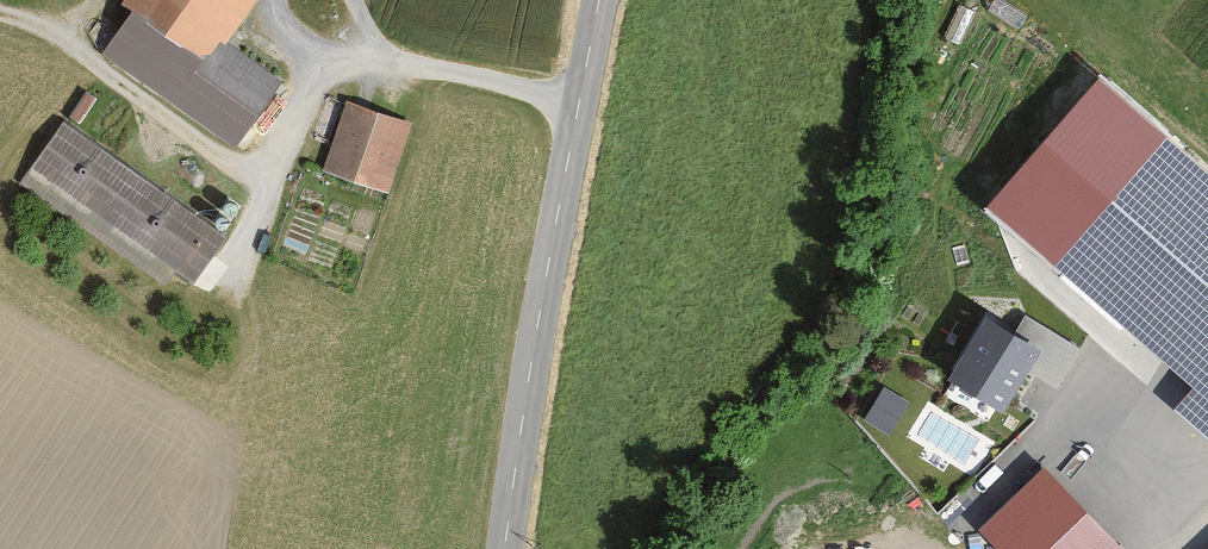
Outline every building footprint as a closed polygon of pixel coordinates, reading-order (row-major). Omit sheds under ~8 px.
[(223,123),(263,66),(210,29),(231,0),(121,0),(97,34),(223,123)] [(394,107),(343,89),(319,156),(370,174),(394,107)] [(173,277),(211,226),(53,107),(15,158),(173,277)] [(1048,269),(1189,392),(1172,411),(1207,442),(1207,172),(1166,135),(1048,269)] [(987,322),(948,383),(1001,418),(1030,374),(1055,390),(1080,351),(1025,316),(1011,337),(987,322)] [(883,387),(862,423),(891,440),(912,403),(883,387)] [(1045,471),(981,531),(998,548),(1120,548),(1045,471)]
